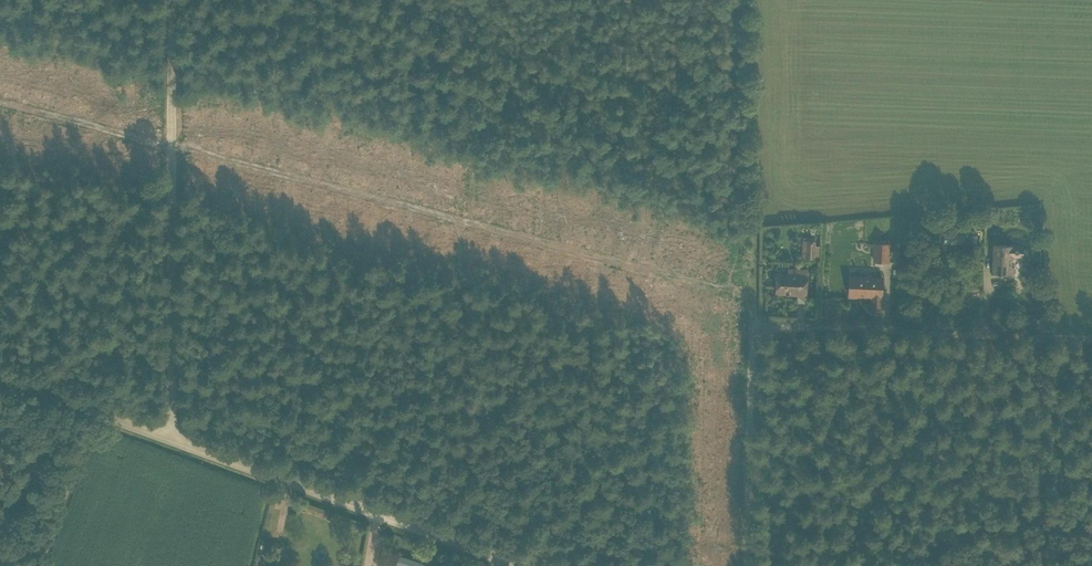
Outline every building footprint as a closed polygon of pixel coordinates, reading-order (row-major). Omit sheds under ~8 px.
[(967,224),(973,223),(973,212),(958,213),(959,221),(967,221),(967,224)] [(803,228),(802,259),(805,259),(805,264),(812,264),(812,260),(815,260),(815,257),(819,257),(819,246),(815,246),(816,229),(803,228)] [(873,262),(889,263),(890,244),(889,244),(889,240),(874,240),(874,243),(873,243),(873,262)] [(1024,248),(1024,246),(993,245),(992,274),(1012,275),(1013,275),(1014,274),(1015,272),(1016,271),(1015,269),(1013,267),(1012,267),(1012,258),(1023,259),(1023,257),(1025,256),(1026,255),(1027,254),(1027,252),(1027,250),(1025,249),(1024,248)] [(798,296),(807,297),(808,269),(788,269),(788,273),(776,273),(775,295),(798,296)] [(1021,278),(1028,285),(1035,278),(1028,271),(1021,278)] [(871,309),(881,310),(882,277),(849,276),(849,297),(871,298),(871,309)] [(2,458),(15,466),(20,456),(7,449),(2,458)] [(30,468),(46,473),(50,458),(34,454),(30,468)] [(396,565),(430,565),(399,555),(396,565)]
